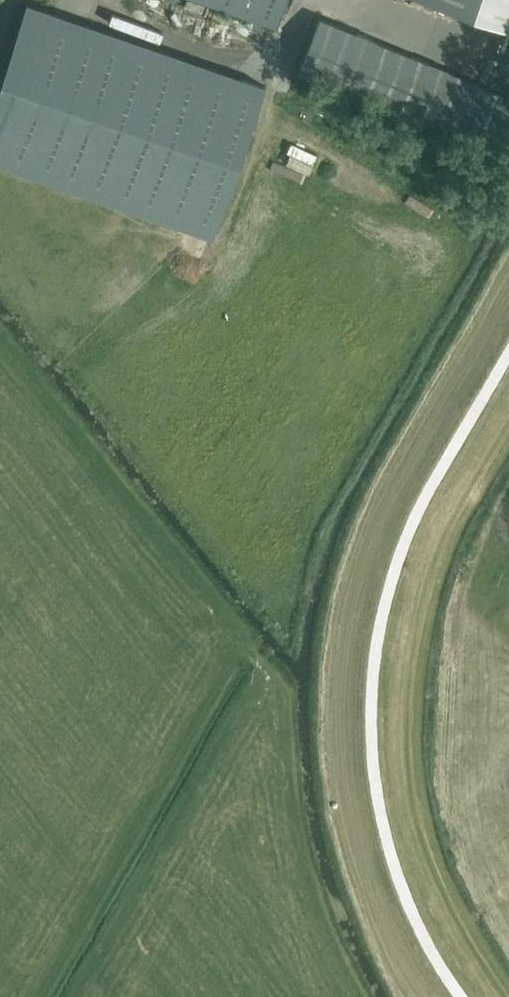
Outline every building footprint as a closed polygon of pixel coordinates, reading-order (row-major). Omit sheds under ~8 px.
[(276,26),(285,0),(202,0),(276,26)] [(508,28),(508,0),(428,0),(508,28)] [(212,235),(263,84),(25,2),(0,75),(0,162),(212,235)] [(508,134),(508,94),(318,16),(295,72),(500,156),(508,134)]
